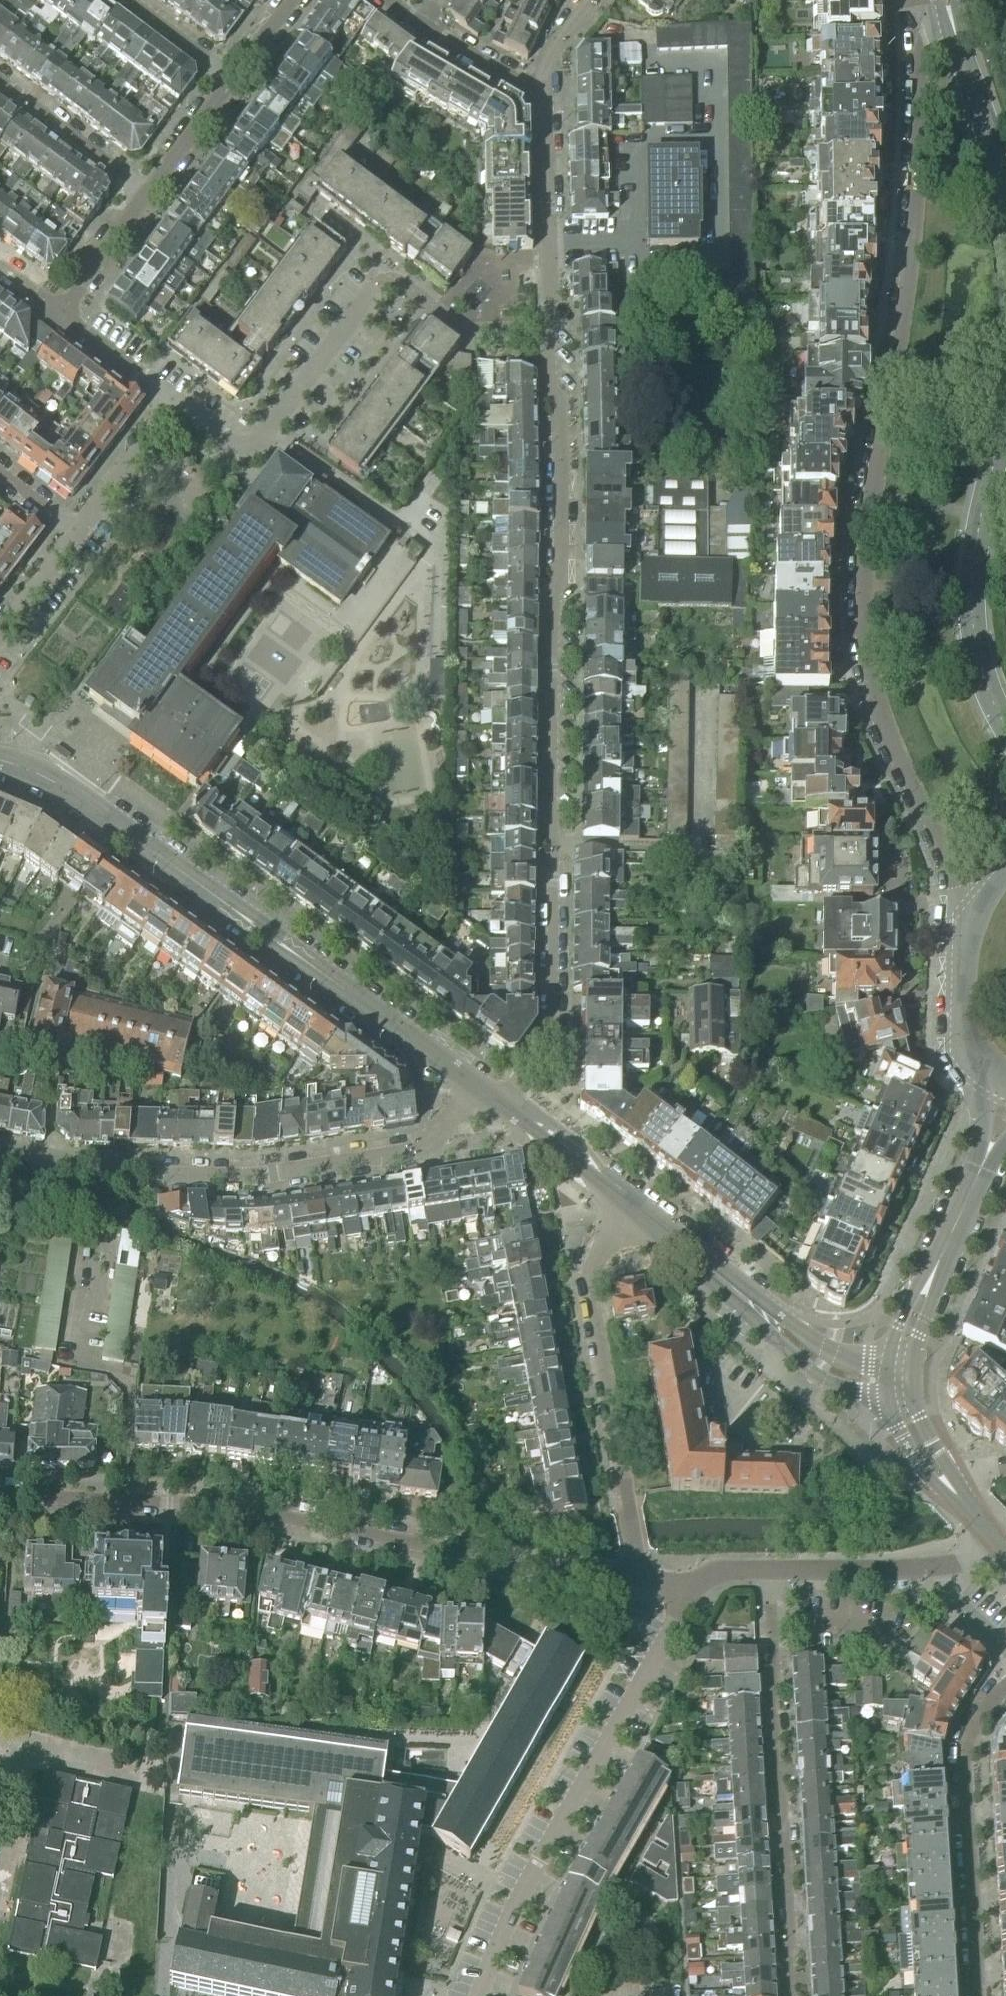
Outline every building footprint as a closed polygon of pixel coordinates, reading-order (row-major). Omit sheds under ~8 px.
[(16,4),(11,0),(9,0),(5,7),(4,6),(0,12),(0,25),(16,4)] [(16,4),(28,13),(30,14),(33,9),(25,3),(28,0),(18,0),(16,4)] [(42,23),(43,23),(60,0),(40,0),(38,2),(46,8),(41,15),(33,9),(30,14),(35,18),(42,23)] [(67,23),(84,0),(60,0),(43,23),(50,29),(58,17),(67,23)] [(61,38),(68,43),(70,45),(102,2),(100,0),(84,0),(67,23),(58,35),(61,38)] [(170,8),(176,0),(159,0),(170,8)] [(182,17),(195,0),(176,0),(170,8),(182,17)] [(194,26),(215,0),(195,0),(182,17),(194,26)] [(207,36),(228,9),(222,5),(226,0),(215,0),(194,26),(207,36)] [(207,36),(215,42),(215,43),(225,42),(225,41),(245,14),(255,0),(235,0),(241,4),(235,13),(229,8),(228,9),(207,36)] [(317,11),(343,30),(356,39),(361,31),(351,24),(350,25),(348,24),(353,17),(330,0),(325,0),(317,11)] [(353,17),(366,26),(375,14),(356,0),(330,0),(353,17)] [(468,0),(457,0),(446,15),(467,31),(477,38),(484,29),(474,22),(482,10),(468,0)] [(482,10),(492,17),(499,8),(489,1),(490,0),(468,0),(482,10)] [(663,0),(630,0),(651,17),(653,17),(655,17),(657,17),(659,16),(660,16),(662,14),(664,12),(667,15),(673,8),(669,5),(663,0)] [(883,1),(823,3),(823,22),(826,22),(827,38),(876,36),(876,30),(879,30),(883,25),(884,25),(883,1)] [(70,45),(76,49),(77,50),(86,38),(94,43),(95,41),(117,13),(102,2),(70,45)] [(17,28),(12,23),(18,14),(24,19),(28,13),(16,4),(0,25),(0,52),(17,28)] [(503,21),(514,27),(539,38),(550,15),(525,4),(519,18),(508,12),(503,21)] [(317,11),(308,23),(334,42),(343,30),(317,11)] [(91,60),(97,65),(130,23),(117,13),(95,41),(102,46),(91,60)] [(10,65),(38,27),(42,23),(35,18),(24,33),(17,28),(0,52),(0,58),(10,65)] [(355,50),(387,73),(411,41),(379,18),(355,50)] [(114,55),(120,60),(141,31),(130,23),(97,65),(110,74),(115,68),(108,63),(114,55)] [(334,42),(308,23),(298,37),(304,41),(324,55),(334,42)] [(634,304),(727,298),(753,296),(754,296),(751,25),(655,28),(656,52),(727,49),(729,273),(634,280),(635,295),(618,295),(618,305),(634,304)] [(10,65),(23,75),(43,48),(37,43),(45,32),(38,27),(10,65)] [(539,38),(514,27),(508,40),(497,35),(492,44),(503,50),(527,61),(539,38)] [(117,79),(119,81),(124,85),(156,42),(141,31),(120,60),(127,66),(117,79)] [(23,75),(36,85),(68,43),(61,38),(50,53),(43,48),(23,75)] [(825,61),(825,74),(878,74),(885,74),(884,48),(878,44),(864,44),(864,39),(855,40),(855,44),(812,45),(812,60),(821,60),(821,61),(825,61)] [(294,55),(331,82),(332,83),(342,68),(337,64),(324,55),(304,41),(294,55)] [(395,79),(390,85),(395,89),(424,50),(418,47),(411,41),(387,73),(395,79)] [(124,85),(125,86),(130,89),(140,75),(147,81),(169,53),(156,42),(124,85)] [(36,85),(48,94),(69,67),(63,62),(67,56),(69,58),(76,49),(70,45),(68,43),(36,85)] [(621,43),(620,63),(642,64),(642,44),(621,43)] [(576,59),(577,84),(616,83),(615,68),(612,65),(610,65),(610,48),(583,50),(576,59)] [(395,89),(390,85),(388,87),(415,103),(417,99),(484,138),(485,204),(491,204),(492,251),(508,251),(508,254),(517,254),(517,250),(532,250),(530,151),(529,151),(529,143),(524,143),(524,137),(525,137),(526,136),(527,136),(528,135),(529,134),(529,132),(529,120),(529,119),(529,117),(528,115),(528,113),(527,112),(527,111),(525,110),(524,109),(522,108),(522,107),(521,107),(502,96),(424,50),(395,89)] [(137,95),(138,96),(145,101),(149,104),(181,62),(169,53),(147,81),(137,95)] [(294,55),(284,68),(310,88),(315,82),(326,89),(331,82),(294,55)] [(62,104),(82,77),(90,66),(83,61),(75,72),(69,67),(48,94),(62,104)] [(149,104),(154,108),(167,118),(195,81),(196,81),(194,71),(181,62),(149,104)] [(357,74),(372,85),(377,77),(362,66),(357,74)] [(284,68),(273,83),(312,113),(323,97),(310,88),(284,68)] [(821,106),(877,104),(885,104),(885,88),(881,84),(879,84),(878,74),(825,74),(820,74),(820,87),(821,87),(821,106)] [(62,104),(74,114),(94,87),(82,77),(62,104)] [(641,108),(641,118),(641,127),(692,126),(691,79),(640,80),(641,108)] [(87,124),(100,133),(120,106),(113,101),(125,86),(124,85),(119,81),(108,97),(87,124)] [(362,96),(353,89),(344,82),(339,88),(358,102),(362,96)] [(273,83),(262,97),(289,117),(299,124),(304,118),(308,120),(313,113),(312,113),(273,83)] [(577,84),(577,102),(610,101),(609,94),(622,93),(622,83),(616,83),(577,84)] [(74,114),(87,124),(108,97),(94,87),(74,114)] [(377,88),(377,89),(365,105),(372,110),(385,93),(377,88)] [(336,119),(342,123),(355,105),(344,96),(342,99),(337,95),(331,103),(342,111),(336,119)] [(100,133),(113,143),(145,101),(138,96),(127,111),(120,106),(100,133)] [(262,97),(252,111),(292,141),(297,134),(284,124),(289,117),(262,97)] [(113,143),(123,151),(154,108),(149,104),(145,101),(113,143)] [(577,102),(578,122),(623,119),(641,118),(641,108),(610,109),(610,101),(577,102)] [(9,109),(0,102),(0,120),(9,109)] [(819,117),(820,135),(876,133),(882,133),(886,130),(886,118),(882,115),(878,115),(877,104),(821,106),(809,106),(810,117),(819,117)] [(154,108),(123,151),(130,156),(130,157),(140,155),(167,118),(154,108)] [(22,119),(9,109),(0,120),(0,147),(22,119)] [(252,111),(241,126),(267,146),(268,145),(281,155),(292,141),(252,111)] [(7,150),(14,156),(35,128),(22,119),(0,147),(0,159),(7,150)] [(578,122),(578,139),(606,136),(606,135),(610,135),(610,129),(623,128),(623,119),(578,122)] [(349,125),(310,178),(322,187),(342,162),(362,135),(349,125)] [(241,126),(231,139),(268,167),(270,168),(282,177),(287,170),(262,152),(267,146),(241,126)] [(8,175),(12,178),(15,180),(48,138),(35,128),(14,156),(19,160),(8,175)] [(824,145),(824,162),(874,162),(883,162),(883,143),(876,143),(876,133),(820,135),(814,135),(814,145),(824,145)] [(570,140),(570,157),(607,156),(606,136),(578,139),(570,140)] [(15,180),(18,183),(21,185),(32,170),(39,174),(60,147),(48,138),(15,180)] [(247,173),(260,182),(270,168),(268,167),(231,139),(220,153),(247,173)] [(33,194),(41,200),(73,157),(60,147),(39,174),(44,179),(33,194)] [(220,153),(209,168),(255,202),(260,195),(254,190),(260,182),(247,173),(220,153)] [(648,179),(649,229),(649,247),(697,246),(697,229),(699,229),(698,178),(697,178),(696,154),(649,155),(649,179),(648,179)] [(570,157),(571,171),(607,169),(607,156),(570,157)] [(41,200),(44,202),(47,205),(59,189),(65,195),(86,167),(73,157),(41,200)] [(407,255),(417,263),(413,269),(445,293),(472,257),(440,233),(443,230),(432,222),(428,226),(342,162),(322,187),(317,194),(404,259),(407,255)] [(817,191),(872,190),(879,190),(882,186),(882,175),(878,172),(874,172),(874,162),(824,162),(816,162),(817,191)] [(59,214),(68,221),(100,178),(86,167),(65,195),(71,199),(59,214)] [(255,202),(209,168),(197,184),(225,204),(236,212),(243,204),(244,203),(250,208),(255,202)] [(571,171),(571,186),(608,184),(607,169),(571,171)] [(18,183),(15,180),(12,178),(0,193),(0,208),(18,183)] [(68,221),(70,222),(82,232),(110,195),(109,185),(100,178),(68,221)] [(322,187),(310,178),(298,195),(310,204),(317,194),(322,187)] [(20,207),(25,200),(31,192),(21,185),(18,183),(0,208),(0,234),(20,207)] [(197,184),(187,198),(225,227),(236,212),(225,204),(197,184)] [(571,186),(571,201),(608,199),(608,184),(571,186)] [(820,218),(873,218),(879,218),(879,199),(872,199),(872,190),(817,191),(817,200),(820,200),(820,218)] [(12,245),(44,202),(41,200),(33,194),(31,192),(25,200),(32,205),(26,212),(20,207),(0,234),(0,235),(12,245)] [(187,198),(176,213),(215,240),(225,227),(187,198)] [(608,199),(571,201),(572,220),(608,219),(608,208),(617,208),(617,199),(608,199)] [(12,245),(25,255),(46,227),(40,222),(51,208),(47,205),(44,202),(12,245)] [(287,209),(300,218),(304,211),(292,202),(287,209)] [(25,255),(38,264),(70,222),(68,221),(59,214),(57,212),(54,216),(60,220),(52,231),(46,227),(25,255)] [(176,213),(165,227),(203,256),(209,248),(215,240),(176,213)] [(814,247),(820,247),(873,249),(873,238),(877,232),(877,224),(873,218),(820,218),(820,237),(814,237),(814,247)] [(275,226),(281,230),(286,224),(281,220),(275,226)] [(70,222),(38,264),(45,269),(45,270),(55,269),(55,268),(71,246),(65,241),(70,233),(77,238),(82,232),(70,222)] [(246,232),(256,239),(261,232),(251,225),(246,232)] [(154,242),(192,269),(193,270),(199,261),(203,256),(165,227),(154,242)] [(235,332),(227,343),(244,356),(256,365),(264,354),(267,356),(346,251),(314,227),(235,332)] [(248,237),(237,252),(245,258),(256,243),(248,237)] [(154,242),(143,256),(183,284),(187,277),(192,269),(154,242)] [(820,247),(820,274),(869,276),(873,276),(873,275),(876,271),(877,271),(877,262),(876,262),(873,258),(873,249),(820,247)] [(245,258),(237,252),(227,266),(235,272),(245,258)] [(143,256),(133,270),(161,290),(172,298),(183,284),(143,256)] [(573,269),(573,289),(605,287),(605,278),(617,278),(616,267),(573,269)] [(133,270),(123,284),(161,312),(172,298),(161,290),(133,270)] [(222,272),(211,286),(219,292),(230,278),(222,272)] [(811,302),(812,302),(865,304),(869,304),(869,303),(872,299),(873,299),(873,290),(872,290),(869,286),(869,276),(820,274),(811,274),(811,302)] [(123,284),(108,304),(136,324),(146,310),(160,320),(163,320),(166,315),(161,312),(123,284)] [(219,292),(211,286),(201,301),(209,307),(219,292)] [(574,307),(582,307),(618,305),(618,295),(606,296),(605,287),(573,289),(574,307)] [(9,303),(0,296),(0,314),(9,303)] [(865,304),(812,302),(811,302),(808,302),(808,331),(812,331),(865,331),(868,327),(869,327),(869,317),(868,317),(865,313),(865,304)] [(8,334),(21,311),(9,303),(0,314),(0,344),(8,334)] [(582,307),(582,325),(614,324),(614,315),(634,315),(634,304),(618,305),(582,307)] [(0,344),(0,349),(4,352),(9,344),(17,350),(13,356),(22,362),(26,357),(27,357),(29,328),(29,318),(21,311),(8,334),(0,344)] [(172,320),(178,324),(183,317),(177,313),(172,320)] [(167,348),(220,388),(244,356),(227,343),(191,316),(167,348)] [(340,464),(360,478),(426,391),(430,395),(439,383),(436,381),(445,369),(452,359),(459,349),(423,322),(399,354),(405,359),(397,369),(394,367),(328,455),(340,464)] [(582,325),(582,343),(627,341),(635,341),(635,332),(615,332),(614,324),(582,325)] [(27,380),(37,365),(57,339),(40,326),(29,328),(27,357),(17,371),(27,380)] [(812,331),(812,359),(872,359),(872,346),(864,341),(865,331),(812,331)] [(37,385),(39,387),(46,391),(55,379),(75,352),(57,339),(37,365),(47,372),(37,385)] [(582,343),(583,360),(615,359),(615,350),(627,350),(627,341),(582,343)] [(72,392),(76,386),(81,380),(80,379),(91,365),(75,352),(55,379),(72,392)] [(244,356),(220,388),(238,401),(262,369),(256,365),(244,356)] [(469,356),(452,359),(445,369),(471,388),(469,363),(469,356)] [(583,360),(583,379),(636,377),(635,358),(628,358),(629,367),(615,367),(615,359),(583,360)] [(774,410),(790,411),(851,411),(862,411),(862,393),(865,393),(866,391),(866,366),(867,366),(868,365),(870,365),(871,363),(871,362),(872,361),(872,360),(872,359),(812,359),(809,358),(809,382),(807,382),(806,405),(797,405),(794,402),(779,402),(774,405),(774,410)] [(477,386),(477,388),(478,434),(478,451),(537,452),(536,411),(506,410),(492,410),(492,402),(492,393),(491,366),(479,363),(479,362),(477,362),(477,365),(477,374),(477,377),(477,386)] [(103,397),(98,403),(128,425),(143,404),(91,365),(80,379),(81,380),(76,386),(85,393),(90,387),(103,397)] [(493,366),(491,366),(492,393),(536,393),(535,375),(493,366)] [(8,404),(9,403),(0,397),(9,386),(3,381),(10,372),(7,370),(0,380),(0,415),(8,404)] [(583,379),(584,397),(616,396),(616,387),(636,386),(636,377),(583,379)] [(53,397),(46,391),(37,402),(45,408),(53,397)] [(536,411),(536,393),(492,393),(492,402),(506,401),(506,410),(536,411)] [(0,415),(0,442),(5,445),(32,410),(14,396),(9,403),(0,415)] [(584,397),(584,414),(636,413),(636,404),(616,404),(616,396),(584,397)] [(75,414),(84,421),(114,443),(128,425),(98,403),(91,412),(82,405),(75,414)] [(20,457),(21,458),(35,441),(36,439),(43,430),(33,423),(39,415),(32,410),(5,445),(12,451),(13,453),(18,457),(20,457)] [(790,411),(789,438),(790,438),(843,440),(850,440),(854,436),(854,426),(851,422),(851,411),(790,411)] [(584,414),(585,432),(617,431),(617,423),(629,422),(629,423),(636,423),(636,413),(584,414)] [(66,421),(60,429),(101,459),(114,443),(84,421),(77,430),(66,421)] [(60,429),(55,436),(54,437),(65,445),(58,454),(88,477),(101,459),(60,429)] [(585,449),(630,449),(637,449),(637,441),(637,439),(617,439),(617,431),(585,432),(585,448),(585,449)] [(794,466),(835,468),(843,468),(846,464),(847,464),(847,454),(846,454),(843,450),(843,441),(843,440),(790,438),(790,441),(790,451),(794,452),(794,466)] [(35,441),(21,458),(20,459),(72,498),(88,477),(58,454),(36,439),(35,441)] [(585,449),(586,467),(617,467),(617,458),(630,458),(630,449),(585,449)] [(506,461),(506,469),(538,470),(537,452),(478,451),(478,461),(506,461)] [(340,464),(328,455),(324,461),(336,469),(340,464)] [(402,543),(285,456),(244,512),(223,496),(125,629),(130,641),(104,676),(98,677),(95,682),(96,687),(88,697),(103,707),(102,708),(104,710),(105,709),(111,713),(113,711),(119,715),(120,714),(136,725),(135,726),(138,728),(136,732),(138,734),(132,742),(212,796),(252,739),(193,696),(286,567),(353,614),(383,570),(394,555),(402,543)] [(781,466),(781,494),(835,496),(835,494),(839,490),(839,481),(835,477),(835,468),(794,466),(788,466),(781,466)] [(586,467),(585,513),(589,513),(706,511),(707,477),(651,482),(651,490),(637,490),(637,467),(617,467),(586,467)] [(494,477),(493,486),(538,488),(538,470),(506,469),(506,477),(494,477)] [(506,496),(506,504),(538,504),(538,488),(493,486),(488,487),(488,496),(506,496)] [(780,523),(830,523),(835,523),(835,521),(838,517),(839,517),(839,510),(838,510),(835,507),(835,496),(781,494),(780,494),(780,523)] [(484,521),(495,522),(538,523),(538,504),(506,504),(506,512),(484,512),(484,521)] [(751,529),(725,529),(725,511),(706,511),(589,513),(585,513),(585,521),(585,552),(585,559),(725,562),(748,563),(750,563),(752,529),(751,529)] [(27,556),(35,547),(43,536),(14,514),(5,526),(1,522),(0,523),(0,535),(26,555),(27,556)] [(495,522),(495,539),(538,540),(538,523),(495,522)] [(780,523),(780,550),(827,551),(834,551),(834,533),(830,533),(830,523),(780,523)] [(459,538),(460,538),(468,538),(468,526),(461,526),(459,526),(459,538)] [(13,575),(27,556),(26,555),(0,535),(0,565),(13,575)] [(493,556),(538,557),(538,540),(495,539),(493,539),(493,547),(493,556)] [(775,578),(826,579),(830,579),(830,561),(827,561),(827,551),(780,550),(776,550),(776,578),(775,578)] [(492,574),(507,574),(538,576),(538,557),(493,556),(492,574)] [(587,560),(587,583),(621,583),(639,584),(638,609),(736,611),(745,611),(748,563),(725,562),(585,559),(585,560),(587,560)] [(1,590),(7,583),(13,575),(0,565),(0,590),(1,590)] [(493,582),(493,592),(537,593),(538,576),(507,574),(507,582),(493,582)] [(774,606),(825,607),(829,607),(830,589),(826,589),(826,579),(775,578),(775,606),(774,606)] [(587,583),(587,608),(621,609),(621,583),(587,583)] [(459,590),(459,591),(459,608),(468,608),(469,591),(459,590)] [(506,601),(506,609),(537,610),(537,593),(493,592),(493,601),(506,601)] [(774,606),(774,633),(829,634),(829,616),(825,616),(825,607),(774,606)] [(587,608),(587,633),(621,633),(621,609),(587,608)] [(493,615),(492,626),(537,627),(537,610),(506,609),(506,616),(493,615)] [(746,611),(745,611),(736,611),(736,631),(745,631),(746,611)] [(468,625),(466,625),(458,625),(458,643),(468,643),(468,625)] [(492,643),(506,644),(537,644),(537,627),(492,626),(492,635),(492,643)] [(587,633),(586,657),(620,658),(621,633),(587,633)] [(763,662),(773,663),(829,663),(829,634),(774,633),(764,633),(763,662)] [(484,660),(493,661),(537,662),(537,644),(506,644),(505,652),(484,652),(484,660)] [(585,657),(584,673),(589,673),(590,668),(599,670),(604,670),(604,673),(620,674),(620,680),(632,680),(632,679),(635,679),(635,675),(633,675),(634,671),(633,669),(630,669),(630,658),(620,658),(586,657),(585,657)] [(493,661),(493,678),(536,679),(537,662),(493,661)] [(440,699),(446,699),(446,662),(431,662),(430,699),(440,699)] [(773,663),(773,691),(808,691),(829,691),(829,663),(773,663)] [(584,673),(584,689),(620,690),(620,689),(634,689),(635,679),(632,679),(632,680),(620,680),(620,674),(604,673),(604,670),(599,670),(590,668),(589,673),(584,673)] [(707,674),(707,688),(719,688),(719,674),(707,674)] [(505,687),(505,696),(536,696),(536,679),(493,678),(488,678),(488,687),(505,687)] [(668,684),(668,696),(688,696),(688,684),(668,684)] [(584,689),(584,705),(630,705),(630,697),(644,698),(644,689),(634,689),(620,689),(620,690),(584,689)] [(790,725),(790,744),(840,744),(843,744),(843,743),(847,739),(848,739),(848,730),(847,730),(843,726),(843,725),(842,725),(842,710),(827,710),(827,709),(820,709),(820,710),(806,710),(806,705),(808,705),(808,691),(773,691),(772,691),(772,711),(789,711),(789,712),(790,712),(790,725)] [(491,712),(491,713),(536,714),(536,696),(505,696),(483,695),(483,712),(491,712)] [(457,696),(457,714),(466,714),(466,708),(466,696),(457,696)] [(668,696),(667,754),(687,754),(688,696),(668,696)] [(353,706),(354,720),(386,718),(385,704),(353,706)] [(584,705),(584,722),(619,722),(620,714),(632,714),(632,705),(630,705),(584,705)] [(490,729),(490,732),(536,733),(536,714),(491,713),(491,729),(490,729)] [(584,722),(584,739),(632,739),(632,730),(619,730),(619,722),(584,722)] [(490,732),(490,747),(536,749),(536,733),(490,732)] [(456,750),(464,751),(465,734),(457,734),(456,750)] [(584,739),(584,755),(619,755),(619,747),(631,747),(632,739),(584,739)] [(780,775),(791,775),(840,775),(840,762),(843,758),(843,749),(840,745),(840,744),(790,744),(783,744),(783,762),(791,762),(791,771),(781,771),(780,775)] [(490,747),(490,764),(536,765),(536,749),(490,747)] [(584,755),(584,773),(638,773),(644,773),(644,764),(619,764),(619,755),(584,755)] [(490,764),(490,780),(535,781),(536,765),(490,764)] [(666,774),(666,788),(687,789),(687,766),(667,765),(666,769),(666,774)] [(242,783),(251,789),(259,778),(251,772),(242,783)] [(584,773),(583,789),(619,789),(619,781),(637,782),(637,780),(638,773),(584,773)] [(791,811),(827,811),(853,811),(853,802),(857,797),(857,790),(853,787),(853,786),(843,786),(843,775),(840,775),(791,775),(791,811)] [(261,776),(260,777),(253,787),(260,792),(267,781),(261,776)] [(490,780),(490,800),(535,800),(535,781),(490,780)] [(666,800),(686,800),(687,789),(666,788),(666,800)] [(583,789),(583,807),(630,807),(630,798),(618,798),(619,789),(583,789)] [(185,820),(214,841),(234,814),(204,793),(193,808),(185,820)] [(484,800),(484,819),(535,820),(535,800),(490,800),(484,800)] [(296,808),(291,804),(282,816),(287,820),(296,808)] [(3,849),(19,813),(4,807),(4,808),(0,806),(0,848),(3,849)] [(583,807),(583,824),(618,824),(638,823),(638,807),(630,807),(583,807)] [(214,841),(233,855),(257,822),(238,808),(234,814),(214,841)] [(801,836),(801,844),(868,844),(868,820),(863,815),(853,815),(853,811),(827,811),(827,816),(817,815),(817,833),(814,833),(814,836),(801,836)] [(666,812),(666,823),(686,824),(686,812),(666,812)] [(12,853),(22,857),(41,823),(26,817),(19,814),(19,813),(3,849),(1,853),(10,857),(12,853)] [(301,828),(308,833),(316,822),(309,817),(301,828)] [(490,838),(490,839),(535,839),(535,820),(484,819),(484,838),(490,838)] [(233,855),(253,869),(276,836),(257,822),(233,855)] [(316,822),(308,833),(315,838),(323,827),(316,822)] [(22,858),(39,870),(61,838),(41,823),(22,857),(22,858)] [(618,824),(583,824),(583,841),(586,841),(631,841),(638,841),(638,823),(618,824)] [(253,869),(272,883),(296,850),(276,836),(253,869)] [(57,884),(60,880),(80,851),(61,838),(39,870),(57,884)] [(504,848),(504,858),(535,858),(535,839),(490,839),(490,847),(504,848)] [(715,839),(715,850),(736,850),(736,839),(715,839)] [(808,908),(824,908),(842,908),(843,896),(873,896),(873,892),(876,890),(876,880),(873,878),(873,863),(876,860),(876,851),(873,848),(873,844),(868,844),(801,844),(801,871),(795,871),(795,890),(773,890),(773,908),(778,908),(808,908)] [(339,856),(346,861),(354,850),(347,845),(339,856)] [(73,890),(82,897),(106,864),(96,857),(83,848),(80,851),(60,880),(73,890)] [(272,883),(291,897),(315,864),(296,850),(272,883)] [(354,850),(346,861),(353,866),(361,855),(354,850)] [(575,853),(575,867),(609,867),(609,865),(609,853),(575,853)] [(497,871),(497,877),(534,877),(535,858),(504,858),(490,858),(490,865),(504,865),(504,871),(497,871)] [(82,897),(101,910),(125,878),(118,874),(120,872),(109,864),(107,866),(106,864),(82,897)] [(291,897),(310,911),(334,878),(315,864),(291,897)] [(575,867),(575,886),(609,885),(622,885),(622,866),(609,865),(609,867),(575,867)] [(455,878),(466,879),(466,868),(455,867),(455,878)] [(383,888),(390,893),(398,882),(391,877),(383,888)] [(491,896),(504,896),(534,897),(534,877),(497,877),(491,877),(491,896)] [(96,917),(116,931),(146,891),(133,881),(132,883),(125,878),(101,910),(96,917)] [(310,911),(333,927),(357,894),(334,878),(310,911)] [(398,882),(390,893),(397,898),(405,887),(398,882)] [(575,886),(574,904),(630,904),(630,900),(626,900),(626,895),(609,895),(609,885),(575,886)] [(455,887),(455,895),(467,895),(467,887),(455,887)] [(132,950),(140,939),(164,906),(157,901),(158,899),(146,891),(116,931),(113,936),(132,950)] [(333,927),(354,943),(378,909),(357,894),(333,927)] [(482,906),(482,915),(534,916),(534,897),(504,896),(504,906),(482,906)] [(29,911),(37,913),(44,905),(36,900),(29,911)] [(574,904),(574,922),(608,922),(608,912),(625,912),(625,913),(630,913),(630,904),(574,904)] [(424,914),(431,920),(438,910),(431,905),(424,914)] [(154,961),(160,953),(184,918),(172,909),(170,911),(164,906),(140,939),(146,943),(140,951),(154,961)] [(823,960),(830,960),(890,960),(892,960),(892,956),(895,950),(895,941),(892,935),(892,915),(862,914),(862,915),(850,915),(850,908),(842,908),(824,908),(823,960)] [(354,943),(374,957),(398,924),(378,909),(354,943)] [(438,910),(431,920),(438,925),(445,915),(438,910)] [(534,916),(482,915),(477,915),(477,920),(481,922),(503,923),(504,934),(534,935),(534,916)] [(160,953),(178,966),(202,934),(195,929),(197,927),(184,918),(160,953)] [(574,922),(574,939),(637,939),(637,931),(608,931),(608,922),(574,922)] [(731,923),(730,939),(739,939),(739,923),(731,923)] [(374,957),(393,971),(417,938),(398,924),(374,957)] [(473,945),(475,942),(480,936),(473,930),(466,940),(473,945)] [(178,966),(197,979),(222,945),(210,937),(209,939),(202,934),(178,966)] [(490,942),(490,953),(534,954),(534,935),(504,934),(504,942),(490,942)] [(69,1051),(161,1073),(180,1078),(193,1024),(72,995),(61,992),(60,992),(69,953),(63,952),(67,937),(59,935),(55,951),(58,952),(49,989),(46,989),(30,1057),(49,1061),(51,1050),(68,1054),(69,1051)] [(480,936),(475,942),(490,953),(490,942),(488,942),(480,936)] [(393,971),(413,986),(437,952),(417,938),(393,971)] [(574,939),(574,957),(608,958),(608,947),(639,948),(640,939),(637,939),(574,939)] [(739,939),(730,939),(730,948),(721,948),(721,957),(730,957),(730,958),(738,958),(739,939)] [(197,979),(217,994),(240,962),(233,957),(235,955),(222,945),(197,979)] [(413,986),(433,1000),(457,967),(437,952),(413,986)] [(490,953),(489,971),(534,972),(534,954),(490,953)] [(608,958),(574,957),(574,976),(608,976),(622,976),(648,976),(648,967),(628,967),(629,958),(608,958)] [(709,959),(709,974),(728,974),(728,959),(709,959)] [(835,978),(835,1011),(856,1007),(856,998),(874,998),(874,996),(893,996),(898,990),(898,982),(893,977),(890,977),(890,960),(830,960),(830,978),(835,978)] [(217,994),(240,1011),(266,977),(253,968),(251,970),(240,962),(217,994)] [(72,995),(73,990),(82,979),(89,968),(68,963),(61,992),(72,995)] [(457,967),(433,1000),(474,1029),(488,1010),(476,1001),(470,1001),(470,990),(465,990),(465,985),(471,976),(457,967)] [(489,991),(494,991),(504,991),(534,991),(534,972),(489,971),(489,991)] [(574,994),(582,994),(607,994),(622,994),(622,976),(608,976),(574,976),(574,994)] [(240,1011),(260,1025),(283,993),(276,988),(277,986),(266,977),(240,1011)] [(82,979),(73,990),(83,993),(97,997),(101,991),(82,979)] [(2,1019),(15,1022),(17,1014),(27,1016),(32,989),(0,982),(0,1026),(2,1019)] [(118,992),(126,998),(128,994),(132,989),(124,983),(118,992)] [(144,993),(134,986),(132,989),(128,994),(138,1002),(144,993)] [(489,991),(488,1010),(533,1010),(534,991),(504,991),(505,1001),(494,1001),(494,991),(489,991)] [(260,1025),(279,1039),(304,1005),(291,995),(289,997),(283,993),(260,1025)] [(642,994),(622,994),(607,994),(582,994),(581,1016),(649,1017),(649,1005),(642,1004),(642,994)] [(690,1000),(690,1029),(690,1038),(681,1038),(681,1055),(721,1054),(721,1067),(724,1067),(725,1079),(739,1079),(739,1034),(739,1023),(739,994),(690,995),(690,1000)] [(806,1000),(804,999),(806,1015),(820,1013),(822,999),(806,999),(806,1000)] [(279,1039),(297,1052),(321,1020),(314,1015),(316,1014),(304,1005),(279,1039)] [(882,1049),(883,1053),(906,1047),(905,1043),(902,1029),(904,1026),(902,1017),(898,1015),(897,1011),(878,1016),(876,1010),(868,1012),(866,1006),(856,1007),(835,1011),(847,1058),(851,1057),(868,1053),(882,1049)] [(196,1007),(188,1018),(198,1020),(203,1013),(196,1007)] [(488,1010),(474,1029),(508,1054),(509,1054),(510,1054),(514,1053),(515,1053),(533,1028),(519,1029),(488,1010)] [(533,1010),(488,1010),(519,1029),(533,1028),(533,1010)] [(581,1016),(581,1038),(621,1038),(621,1028),(649,1029),(649,1017),(581,1016)] [(317,1066),(320,1062),(342,1032),(329,1023),(327,1025),(321,1020),(297,1052),(317,1066)] [(372,1054),(353,1041),(342,1032),(320,1062),(330,1069),(355,1068),(355,1064),(364,1064),(372,1054)] [(581,1038),(581,1060),(648,1061),(648,1048),(632,1048),(632,1038),(621,1038),(581,1038)] [(906,1047),(883,1053),(885,1060),(883,1059),(871,1084),(883,1090),(922,1105),(926,1097),(923,1095),(930,1080),(907,1070),(908,1068),(909,1066),(909,1063),(909,1061),(909,1058),(909,1057),(906,1047)] [(849,1067),(860,1069),(868,1053),(851,1057),(847,1058),(849,1067)] [(364,1064),(365,1081),(365,1089),(375,1088),(376,1093),(378,1104),(364,1107),(363,1132),(371,1130),(372,1132),(384,1129),(384,1128),(416,1123),(411,1093),(409,1094),(406,1079),(372,1054),(364,1064)] [(581,1060),(581,1083),(620,1083),(621,1072),(648,1072),(648,1061),(581,1060)] [(203,1082),(213,1088),(220,1076),(210,1070),(203,1082)] [(7,1133),(25,1136),(29,1107),(35,1076),(35,1075),(27,1073),(26,1078),(23,1078),(18,1105),(10,1104),(7,1133)] [(143,1074),(144,1088),(161,1087),(161,1083),(162,1083),(162,1074),(143,1074)] [(29,1107),(25,1136),(44,1140),(46,1111),(37,1109),(40,1086),(41,1083),(35,1076),(29,1107)] [(7,1133),(10,1104),(4,1102),(6,1096),(7,1096),(10,1083),(0,1081),(0,1131),(7,1133)] [(355,1094),(344,1096),(345,1134),(363,1132),(364,1107),(363,1107),(364,1095),(365,1089),(365,1081),(355,1083),(355,1094)] [(581,1083),(580,1105),(620,1104),(620,1098),(620,1083),(581,1083)] [(336,1101),(324,1103),(326,1137),(345,1134),(344,1096),(344,1084),(336,1085),(336,1101)] [(307,1089),(306,1104),(307,1140),(326,1137),(324,1103),(314,1105),(315,1088),(307,1089)] [(883,1090),(873,1112),(922,1134),(925,1126),(927,1127),(928,1127),(933,1125),(937,1117),(936,1117),(934,1112),(935,1111),(932,1110),(922,1105),(883,1090)] [(56,1128),(71,1144),(74,1105),(75,1091),(58,1091),(57,1104),(56,1128)] [(280,1092),(281,1098),(281,1144),(307,1140),(306,1104),(292,1106),(292,1091),(280,1092)] [(195,1148),(214,1148),(217,1096),(208,1096),(208,1094),(206,1093),(205,1115),(196,1115),(195,1148)] [(617,1136),(637,1149),(666,1110),(657,1104),(660,1100),(649,1093),(645,1099),(617,1136)] [(73,1146),(85,1146),(87,1094),(79,1094),(78,1105),(74,1105),(71,1144),(73,1146)] [(87,1094),(85,1146),(99,1146),(102,1115),(102,1105),(93,1104),(93,1095),(87,1094)] [(156,1147),(177,1148),(179,1094),(170,1094),(169,1115),(160,1114),(160,1116),(156,1147)] [(179,1094),(177,1148),(195,1148),(196,1115),(188,1115),(189,1102),(199,1102),(199,1095),(179,1094)] [(580,1110),(617,1136),(645,1099),(639,1095),(626,1098),(620,1098),(620,1104),(580,1105),(580,1110)] [(214,1148),(233,1149),(235,1116),(236,1096),(217,1096),(214,1148)] [(255,1101),(255,1103),(253,1149),(281,1144),(281,1098),(255,1101)] [(116,1104),(113,1146),(128,1147),(130,1115),(131,1115),(132,1102),(117,1101),(116,1104)] [(235,1116),(233,1149),(252,1149),(253,1149),(255,1103),(245,1102),(244,1117),(235,1116)] [(99,1146),(113,1146),(116,1104),(109,1103),(109,1105),(102,1105),(102,1115),(99,1146)] [(854,1133),(862,1136),(911,1158),(915,1150),(917,1151),(922,1149),(923,1149),(926,1141),(926,1140),(924,1135),(922,1134),(873,1112),(865,1109),(854,1133)] [(637,1149),(655,1162),(684,1123),(666,1110),(637,1149)] [(128,1147),(156,1147),(160,1116),(131,1115),(130,1115),(128,1147)] [(710,1117),(702,1127),(707,1131),(715,1120),(710,1117)] [(812,1123),(802,1118),(794,1132),(805,1137),(812,1123)] [(655,1162),(674,1176),(703,1137),(684,1123),(655,1162)] [(706,1201),(712,1205),(743,1163),(758,1141),(739,1127),(733,1134),(726,1144),(721,1151),(692,1190),(706,1201)] [(721,1141),(726,1144),(733,1134),(729,1131),(721,1141)] [(703,1137),(674,1176),(692,1190),(721,1151),(726,1144),(721,1141),(715,1143),(705,1134),(703,1137)] [(862,1136),(852,1159),(901,1181),(904,1173),(907,1174),(912,1172),(916,1164),(915,1164),(913,1159),(914,1159),(911,1158),(862,1136)] [(841,1182),(891,1204),(893,1205),(898,1203),(902,1195),(900,1190),(897,1189),(901,1181),(852,1159),(841,1182)] [(516,1163),(503,1166),(511,1211),(515,1230),(532,1227),(521,1166),(516,1163)] [(712,1205),(731,1220),(760,1180),(752,1174),(754,1172),(743,1163),(712,1205)] [(503,1166),(485,1168),(493,1214),(511,1211),(503,1166)] [(483,1211),(483,1215),(491,1214),(493,1214),(485,1168),(467,1171),(473,1203),(474,1203),(475,1212),(483,1211)] [(459,1219),(460,1219),(461,1223),(469,1222),(469,1218),(466,1204),(473,1203),(467,1171),(451,1174),(459,1219)] [(451,1174),(435,1177),(441,1208),(448,1207),(451,1221),(459,1219),(451,1174)] [(419,1179),(427,1222),(429,1234),(429,1238),(438,1237),(433,1209),(441,1208),(435,1177),(419,1179)] [(762,1178),(760,1180),(731,1220),(750,1236),(763,1218),(766,1215),(779,1195),(771,1189),(773,1187),(762,1178)] [(419,1179),(402,1182),(408,1214),(417,1212),(419,1223),(417,1224),(419,1235),(429,1234),(427,1222),(419,1179)] [(837,1181),(827,1203),(882,1227),(886,1218),(885,1218),(891,1204),(841,1182),(837,1181)] [(402,1182),(386,1184),(396,1238),(397,1243),(397,1245),(404,1244),(403,1237),(399,1215),(408,1214),(402,1182)] [(386,1184),(369,1187),(374,1219),(383,1218),(387,1239),(388,1239),(396,1238),(386,1184)] [(369,1187),(353,1190),(363,1243),(367,1242),(366,1232),(369,1232),(367,1220),(374,1219),(369,1187)] [(353,1190),(337,1192),(342,1224),(351,1223),(354,1244),(363,1243),(353,1190)] [(337,1192),(321,1195),(329,1241),(331,1253),(337,1252),(335,1240),(337,1240),(334,1225),(342,1224),(337,1192)] [(321,1195),(303,1198),(309,1229),(311,1244),(329,1241),(321,1195)] [(303,1198),(287,1200),(295,1246),(303,1245),(311,1244),(309,1229),(303,1198)] [(287,1200),(271,1203),(276,1234),(284,1233),(286,1243),(287,1251),(296,1251),(295,1246),(287,1200)] [(190,1233),(190,1231),(189,1204),(159,1203),(159,1223),(164,1223),(164,1224),(190,1233)] [(260,1205),(255,1205),(263,1254),(279,1252),(276,1234),(271,1203),(260,1205)] [(817,1226),(821,1228),(871,1249),(877,1235),(878,1236),(882,1227),(827,1203),(817,1226)] [(190,1231),(210,1237),(209,1230),(207,1230),(205,1204),(189,1204),(190,1231)] [(226,1246),(226,1244),(222,1204),(205,1204),(207,1230),(209,1230),(210,1237),(209,1239),(221,1244),(220,1246),(225,1249),(226,1246)] [(244,1244),(243,1237),(238,1204),(222,1204),(226,1244),(244,1244)] [(238,1204),(243,1237),(251,1237),(254,1254),(263,1254),(255,1205),(238,1204)] [(788,1214),(796,1217),(799,1209),(792,1205),(788,1214)] [(763,1218),(750,1236),(760,1244),(773,1227),(763,1218)] [(52,1236),(50,1248),(70,1251),(72,1239),(74,1228),(53,1225),(52,1236)] [(532,1227),(515,1230),(516,1236),(533,1233),(532,1227)] [(821,1228),(811,1251),(860,1272),(864,1264),(866,1266),(866,1265),(871,1263),(872,1263),(875,1256),(875,1255),(873,1250),(871,1249),(821,1228)] [(477,1262),(478,1264),(537,1254),(533,1233),(516,1236),(474,1244),(477,1262)] [(119,1246),(139,1249),(141,1237),(121,1234),(119,1246)] [(997,1259),(1005,1262),(1005,1238),(1005,1241),(1004,1241),(996,1258),(997,1259)] [(119,1246),(117,1258),(139,1261),(140,1249),(139,1249),(119,1246)] [(50,1248),(48,1259),(69,1262),(70,1251),(50,1248)] [(155,1251),(153,1267),(181,1273),(184,1256),(155,1251)] [(825,1296),(824,1299),(830,1303),(836,1306),(845,1308),(850,1295),(853,1296),(858,1294),(862,1286),(861,1286),(859,1281),(857,1280),(860,1272),(811,1251),(810,1255),(800,1276),(800,1277),(806,1282),(818,1293),(825,1296)] [(506,1268),(508,1277),(540,1272),(537,1254),(478,1264),(479,1273),(481,1282),(490,1280),(489,1271),(506,1268)] [(117,1258),(115,1269),(137,1272),(139,1261),(117,1258)] [(48,1259),(46,1271),(67,1273),(69,1262),(48,1259)] [(984,1289),(1005,1299),(1005,1262),(997,1259),(991,1271),(983,1289),(984,1289)] [(424,1264),(426,1271),(434,1270),(433,1262),(424,1264)] [(466,1264),(468,1275),(479,1273),(478,1264),(477,1262),(466,1264)] [(115,1269),(114,1281),(135,1284),(137,1272),(115,1269)] [(46,1271),(45,1282),(65,1285),(67,1273),(46,1271)] [(477,1300),(478,1300),(484,1299),(485,1301),(544,1290),(540,1272),(508,1277),(509,1286),(475,1292),(477,1300)] [(165,1291),(167,1277),(155,1275),(154,1289),(165,1291)] [(114,1281),(112,1292),(134,1295),(135,1284),(114,1281)] [(45,1282),(43,1293),(64,1296),(65,1285),(45,1282)] [(615,1324),(633,1320),(654,1317),(651,1299),(646,1300),(643,1283),(614,1288),(617,1305),(612,1306),(615,1324)] [(984,1289),(977,1304),(976,1304),(972,1313),(962,1336),(995,1351),(1005,1356),(1005,1299),(984,1289)] [(513,1305),(514,1314),(547,1308),(544,1290),(485,1301),(484,1299),(478,1300),(480,1311),(513,1305)] [(112,1292),(110,1303),(132,1306),(134,1295),(112,1292)] [(43,1293),(41,1304),(62,1307),(64,1296),(43,1293)] [(110,1303),(109,1314),(130,1318),(132,1306),(110,1303)] [(41,1304),(40,1316),(60,1319),(62,1307),(41,1304)] [(490,1329),(492,1338),(551,1327),(547,1308),(514,1314),(516,1322),(490,1327),(490,1329)] [(109,1314),(107,1326),(129,1329),(130,1318),(109,1314)] [(40,1316),(38,1327),(59,1330),(60,1319),(40,1316)] [(680,1328),(684,1331),(689,1335),(696,1326),(687,1319),(680,1328)] [(107,1326),(105,1337),(127,1340),(129,1329),(107,1326)] [(38,1327),(37,1338),(57,1341),(59,1330),(38,1327)] [(519,1342),(521,1352),(554,1346),(551,1327),(492,1338),(493,1347),(519,1342)] [(105,1337),(104,1349),(125,1352),(127,1340),(105,1337)] [(57,1341),(37,1338),(35,1350),(41,1351),(54,1353),(55,1353),(57,1341)] [(672,1489),(672,1490),(672,1491),(721,1493),(721,1495),(723,1495),(723,1493),(789,1496),(789,1495),(798,1495),(799,1462),(790,1461),(742,1459),(742,1449),(729,1448),(708,1447),(689,1343),(685,1340),(676,1341),(673,1346),(647,1350),(648,1358),(672,1489)] [(451,1343),(452,1352),(459,1351),(458,1342),(451,1343)] [(499,1374),(499,1375),(557,1364),(554,1346),(521,1352),(523,1359),(497,1364),(497,1367),(499,1374)] [(125,1352),(104,1349),(102,1360),(124,1364),(125,1352)] [(39,1363),(51,1366),(52,1359),(54,1353),(41,1351),(40,1358),(39,1363)] [(0,1369),(16,1371),(18,1354),(2,1352),(0,1369)] [(952,1410),(960,1416),(993,1376),(972,1359),(970,1361),(963,1355),(951,1370),(958,1376),(948,1388),(947,1388),(948,1396),(957,1404),(952,1410)] [(29,1371),(31,1372),(50,1376),(52,1366),(51,1366),(39,1363),(31,1362),(29,1371)] [(527,1379),(528,1388),(561,1382),(557,1364),(499,1375),(500,1383),(501,1383),(501,1384),(527,1379)] [(266,1377),(274,1378),(276,1370),(276,1369),(267,1368),(266,1377)] [(276,1370),(274,1378),(285,1380),(286,1372),(276,1370)] [(228,1381),(238,1382),(240,1373),(230,1371),(228,1381)] [(983,1437),(1005,1410),(1005,1388),(993,1376),(960,1416),(959,1418),(968,1426),(970,1428),(972,1432),(976,1435),(980,1436),(980,1437),(982,1438),(983,1437)] [(331,1389),(341,1391),(343,1379),(333,1377),(331,1389)] [(506,1412),(519,1409),(564,1401),(561,1382),(528,1388),(530,1397),(504,1402),(506,1412)] [(35,1390),(31,1429),(51,1430),(54,1391),(35,1390)] [(86,1394),(54,1391),(51,1430),(61,1430),(83,1432),(86,1394)] [(151,1453),(159,1453),(162,1402),(137,1401),(134,1451),(151,1452),(151,1453)] [(534,1416),(536,1425),(568,1419),(564,1401),(519,1409),(521,1418),(534,1416)] [(176,1454),(182,1454),(188,1409),(188,1404),(162,1402),(159,1453),(176,1454)] [(259,1418),(259,1416),(261,1404),(253,1403),(251,1412),(254,1417),(259,1418)] [(261,1403),(261,1404),(259,1416),(266,1417),(268,1404),(261,1403)] [(205,1457),(227,1460),(234,1422),(237,1406),(230,1405),(230,1410),(226,1410),(225,1418),(210,1416),(205,1457)] [(13,1470),(15,1437),(5,1436),(6,1423),(7,1408),(0,1408),(0,1469),(13,1470)] [(201,1461),(205,1457),(210,1416),(195,1414),(195,1410),(188,1409),(182,1454),(183,1455),(183,1454),(192,1455),(195,1460),(201,1461)] [(983,1437),(991,1444),(995,1439),(1004,1447),(1004,1448),(1005,1447),(1005,1410),(983,1437)] [(112,1420),(92,1418),(91,1427),(111,1429),(112,1420)] [(301,1471),(326,1475),(332,1433),(320,1431),(322,1420),(309,1418),(308,1429),(301,1471)] [(514,1449),(525,1447),(571,1438),(568,1419),(536,1425),(537,1433),(512,1438),(513,1446),(513,1448),(514,1448),(514,1449)] [(275,1467),(301,1471),(308,1429),(290,1427),(291,1423),(282,1421),(281,1430),(275,1467)] [(227,1460),(251,1464),(258,1426),(234,1422),(227,1460)] [(251,1464),(275,1467),(281,1430),(258,1426),(251,1464)] [(467,1428),(468,1436),(479,1435),(478,1427),(467,1428)] [(61,1430),(51,1430),(31,1429),(28,1470),(62,1469),(61,1430)] [(96,1433),(83,1432),(61,1430),(62,1469),(95,1469),(96,1433)] [(326,1475),(352,1480),(358,1442),(359,1437),(332,1433),(326,1475)] [(399,1494),(420,1497),(425,1466),(423,1465),(425,1452),(426,1453),(429,1439),(428,1440),(429,1434),(422,1433),(419,1452),(406,1450),(399,1487),(398,1493),(399,1493),(399,1494)] [(399,1487),(406,1450),(408,1438),(384,1434),(382,1446),(376,1483),(377,1484),(379,1490),(386,1491),(390,1486),(399,1487)] [(541,1453),(542,1461),(574,1455),(571,1438),(525,1447),(526,1456),(541,1453)] [(425,1466),(420,1497),(436,1500),(441,1467),(432,1466),(434,1454),(433,1454),(435,1440),(429,1439),(426,1453),(425,1452),(423,1465),(425,1466)] [(352,1480),(376,1483),(382,1446),(358,1442),(352,1480)] [(518,1473),(519,1481),(577,1469),(574,1455),(542,1461),(544,1468),(519,1473),(518,1473)] [(546,1487),(547,1495),(580,1489),(577,1469),(519,1481),(520,1483),(520,1484),(521,1489),(532,1487),(533,1489),(546,1487)] [(548,1504),(551,1519),(585,1513),(580,1489),(547,1495),(535,1497),(537,1509),(543,1508),(542,1505),(548,1504)] [(52,1605),(92,1607),(95,1554),(72,1553),(72,1552),(65,1551),(34,1550),(26,1549),(24,1595),(31,1596),(52,1597),(52,1605)] [(95,1553),(95,1554),(92,1607),(92,1616),(136,1618),(136,1624),(140,1624),(139,1632),(132,1632),(131,1655),(136,1655),(135,1687),(148,1688),(148,1700),(160,1701),(163,1646),(164,1646),(164,1634),(165,1634),(166,1611),(167,1611),(168,1608),(166,1608),(167,1594),(167,1585),(165,1584),(165,1576),(161,1576),(161,1569),(162,1569),(162,1567),(161,1567),(162,1556),(138,1555),(138,1554),(136,1554),(136,1555),(120,1554),(120,1553),(118,1553),(118,1554),(95,1553)] [(216,1605),(220,1560),(219,1559),(218,1560),(204,1559),(204,1558),(202,1558),(201,1563),(185,1561),(185,1563),(178,1562),(177,1576),(177,1577),(178,1577),(178,1580),(177,1580),(174,1629),(190,1631),(192,1612),(189,1612),(190,1602),(216,1605)] [(220,1560),(216,1605),(215,1617),(229,1618),(230,1606),(242,1607),(242,1606),(249,1607),(251,1591),(243,1590),(246,1562),(244,1562),(229,1561),(229,1560),(227,1560),(227,1561),(221,1560),(220,1560)] [(257,1616),(271,1619),(272,1614),(277,1615),(287,1573),(267,1568),(259,1601),(257,1616)] [(285,1622),(302,1626),(313,1579),(287,1573),(277,1615),(272,1614),(271,1619),(269,1626),(267,1634),(281,1637),(285,1622)] [(301,1629),(324,1635),(336,1585),(313,1579),(302,1626),(301,1629)] [(361,1591),(336,1585),(324,1635),(323,1638),(328,1639),(329,1637),(348,1642),(361,1591)] [(370,1656),(374,1639),(385,1597),(361,1591),(348,1642),(347,1647),(355,1649),(354,1652),(370,1656)] [(374,1639),(398,1645),(408,1603),(401,1601),(399,1600),(398,1601),(387,1598),(387,1597),(385,1597),(374,1639)] [(438,1683),(438,1681),(442,1615),(429,1614),(430,1609),(430,1608),(427,1608),(416,1605),(414,1604),(414,1605),(408,1603),(398,1645),(419,1650),(417,1658),(423,1660),(421,1683),(438,1683)] [(455,1670),(455,1668),(457,1615),(442,1615),(438,1681),(445,1680),(455,1681),(455,1670)] [(483,1676),(483,1660),(484,1625),(484,1616),(457,1615),(455,1668),(478,1669),(477,1675),(483,1676)] [(484,1625),(483,1660),(505,1672),(519,1645),(484,1625)] [(921,1659),(924,1661),(938,1640),(930,1635),(923,1629),(918,1637),(912,1645),(908,1650),(921,1659)] [(925,1684),(935,1691),(965,1647),(951,1638),(945,1634),(944,1634),(943,1633),(938,1640),(924,1661),(913,1676),(914,1677),(913,1677),(924,1685),(925,1684)] [(701,1650),(702,1650),(725,1651),(725,1639),(708,1638),(701,1650)] [(169,1986),(171,1986),(171,1987),(205,1994),(215,1995),(401,1995),(403,1980),(397,1979),(397,1976),(398,1975),(409,1906),(410,1899),(414,1871),(416,1862),(420,1835),(432,1836),(432,1837),(442,1843),(470,1859),(471,1859),(471,1858),(470,1857),(470,1856),(484,1833),(486,1834),(503,1803),(530,1756),(559,1705),(581,1666),(583,1662),(584,1663),(585,1661),(547,1640),(546,1639),(545,1641),(546,1641),(539,1655),(537,1654),(508,1703),(459,1786),(392,1774),(396,1746),(389,1745),(367,1742),(187,1718),(184,1743),(177,1795),(261,1806),(314,1813),(303,1881),(292,1948),(212,1932),(212,1931),(213,1929),(212,1929),(217,1906),(217,1903),(218,1903),(218,1902),(213,1901),(189,1896),(189,1898),(190,1898),(184,1924),(184,1923),(183,1925),(186,1925),(182,1944),(180,1944),(180,1943),(178,1942),(173,1967),(171,1979),(169,1986)] [(257,1651),(265,1653),(266,1645),(257,1643),(257,1651)] [(935,1691),(924,1707),(951,1723),(960,1707),(971,1692),(969,1691),(976,1680),(978,1681),(978,1680),(977,1679),(984,1669),(983,1668),(982,1661),(970,1653),(972,1651),(971,1651),(965,1647),(935,1691)] [(701,1650),(695,1662),(709,1663),(710,1651),(701,1650)] [(756,1653),(745,1652),(723,1651),(725,1679),(757,1677),(756,1653)] [(66,1668),(78,1679),(89,1667),(77,1656),(66,1668)] [(792,1662),(793,1680),(846,1677),(845,1668),(824,1670),(823,1659),(793,1661),(793,1662),(792,1662)] [(248,1700),(269,1701),(271,1666),(249,1665),(248,1700)] [(864,1665),(864,1674),(864,1677),(878,1677),(878,1666),(864,1665)] [(172,1677),(170,1713),(196,1714),(197,1696),(184,1695),(185,1678),(172,1677)] [(793,1680),(795,1699),(826,1697),(825,1688),(847,1686),(846,1677),(793,1680)] [(701,1680),(702,1692),(722,1691),(721,1679),(701,1680)] [(863,1693),(880,1693),(880,1680),(863,1680),(863,1693)] [(713,1703),(714,1718),(760,1717),(758,1681),(725,1682),(727,1702),(713,1703)] [(863,1693),(863,1708),(881,1707),(880,1693),(863,1693)] [(795,1699),(796,1715),(839,1712),(839,1705),(838,1704),(826,1704),(826,1697),(795,1699)] [(338,1718),(356,1719),(357,1707),(339,1706),(338,1718)] [(903,1741),(907,1742),(940,1747),(944,1748),(947,1734),(951,1724),(951,1723),(924,1707),(922,1711),(909,1708),(881,1708),(881,1718),(883,1718),(883,1723),(902,1727),(902,1726),(906,1726),(903,1741)] [(849,1709),(849,1712),(850,1722),(859,1722),(859,1709),(849,1709)] [(297,1721),(306,1721),(307,1711),(298,1710),(297,1721)] [(412,1710),(412,1722),(433,1723),(433,1710),(412,1710)] [(307,1711),(306,1721),(314,1722),(315,1711),(307,1711)] [(796,1715),(797,1731),(828,1728),(827,1720),(841,1719),(841,1727),(850,1727),(850,1722),(849,1712),(839,1712),(796,1715)] [(728,1726),(729,1735),(761,1733),(760,1717),(714,1718),(706,1719),(707,1727),(728,1726)] [(859,1722),(850,1722),(850,1727),(850,1730),(859,1730),(859,1722)] [(850,1727),(841,1727),(842,1736),(828,1737),(828,1728),(797,1731),(798,1747),(839,1744),(851,1743),(850,1730),(850,1727)] [(999,1735),(998,1736),(999,1736),(995,1745),(994,1745),(994,1746),(991,1758),(991,1759),(991,1772),(991,1773),(1005,1771),(1005,1727),(999,1735)] [(712,1750),(712,1751),(762,1748),(761,1733),(729,1735),(729,1742),(704,1744),(705,1750),(712,1750)] [(902,1763),(903,1783),(943,1781),(940,1747),(907,1742),(908,1758),(902,1763)] [(648,1744),(624,1786),(651,1802),(667,1775),(647,1764),(655,1749),(648,1744)] [(798,1747),(799,1763),(830,1761),(829,1753),(840,1752),(839,1744),(798,1747)] [(730,1758),(731,1766),(763,1765),(762,1748),(712,1751),(713,1759),(730,1758)] [(800,1779),(841,1776),(852,1775),(852,1769),(841,1770),(840,1760),(830,1761),(799,1763),(800,1779)] [(701,1783),(764,1780),(763,1765),(731,1766),(724,1767),(717,1776),(713,1776),(714,1782),(701,1783)] [(991,1773),(992,1782),(993,1795),(992,1795),(992,1796),(1005,1795),(1005,1771),(991,1773)] [(48,1773),(47,1773),(30,1850),(41,1852),(40,1855),(40,1860),(29,1857),(9,1953),(11,1954),(12,1952),(37,1957),(37,1959),(38,1959),(39,1957),(47,1959),(46,1961),(47,1961),(48,1959),(95,1969),(94,1971),(96,1971),(102,1938),(101,1938),(101,1940),(82,1936),(84,1926),(83,1926),(83,1927),(74,1925),(75,1917),(86,1919),(95,1873),(112,1877),(112,1879),(113,1879),(132,1790),(131,1790),(130,1792),(102,1786),(102,1784),(101,1784),(101,1786),(74,1780),(75,1778),(74,1778),(73,1780),(47,1775),(48,1773)] [(872,1775),(873,1786),(887,1785),(886,1774),(872,1775)] [(800,1779),(801,1795),(831,1793),(831,1785),(842,1784),(841,1776),(800,1779)] [(722,1799),(733,1798),(765,1796),(764,1780),(701,1783),(702,1792),(721,1791),(722,1799)] [(901,1784),(903,1810),(921,1809),(922,1816),(931,1816),(931,1823),(936,1823),(936,1821),(945,1820),(943,1781),(903,1783),(901,1784)] [(689,1785),(677,1786),(678,1802),(679,1802),(689,1801),(690,1801),(689,1785)] [(624,1786),(608,1813),(636,1829),(651,1802),(624,1786)] [(801,1795),(802,1811),(855,1808),(854,1799),(832,1801),(831,1793),(801,1795)] [(994,1818),(1005,1817),(1005,1795),(992,1796),(993,1804),(994,1818)] [(712,1807),(713,1816),(766,1813),(765,1796),(733,1798),(733,1806),(712,1807)] [(679,1802),(680,1810),(690,1810),(689,1801),(679,1802)] [(845,1817),(849,1817),(855,1817),(855,1808),(802,1811),(803,1827),(833,1825),(833,1817),(845,1816),(845,1817)] [(910,1832),(911,1846),(947,1844),(945,1820),(936,1821),(936,1823),(931,1823),(931,1816),(922,1816),(921,1809),(903,1810),(904,1833),(910,1832)] [(608,1813),(593,1840),(621,1855),(636,1829),(608,1813)] [(714,1832),(735,1830),(767,1829),(766,1813),(713,1816),(714,1832)] [(672,1817),(667,1818),(655,1839),(668,1847),(665,1853),(652,1845),(642,1861),(656,1869),(660,1862),(670,1868),(665,1876),(669,1878),(667,1882),(640,1866),(630,1883),(668,1904),(668,1903),(678,1902),(672,1817)] [(679,1818),(679,1830),(688,1829),(687,1817),(679,1818)] [(995,1838),(1005,1837),(1005,1817),(994,1818),(995,1838)] [(803,1827),(804,1843),(857,1841),(856,1831),(834,1833),(833,1825),(803,1827)] [(714,1839),(715,1848),(768,1844),(767,1829),(735,1830),(735,1837),(714,1839)] [(857,1834),(857,1849),(873,1848),(872,1834),(857,1834)] [(996,1856),(1005,1856),(1005,1837),(995,1838),(996,1856)] [(593,1840),(578,1866),(606,1881),(621,1855),(593,1840)] [(804,1843),(805,1860),(835,1858),(835,1849),(851,1848),(857,1848),(857,1841),(804,1843)] [(769,1860),(768,1844),(715,1848),(716,1863),(724,1863),(769,1860)] [(906,1862),(907,1873),(924,1872),(925,1879),(934,1878),(935,1885),(939,1885),(939,1883),(949,1883),(947,1844),(911,1846),(912,1862),(906,1862)] [(805,1860),(806,1876),(858,1873),(857,1856),(852,1857),(851,1857),(851,1864),(836,1865),(835,1858),(805,1860)] [(997,1876),(1005,1875),(1005,1856),(996,1856),(997,1876)] [(713,1880),(717,1880),(769,1876),(769,1860),(724,1863),(725,1866),(724,1866),(724,1869),(712,1869),(713,1880)] [(578,1866),(569,1882),(598,1897),(598,1895),(606,1881),(578,1866)] [(914,1895),(915,1911),(951,1909),(949,1883),(939,1883),(939,1885),(935,1885),(934,1878),(925,1879),(924,1872),(907,1873),(908,1895),(914,1895)] [(806,1876),(806,1892),(837,1889),(837,1882),(853,1881),(854,1886),(859,1885),(858,1873),(806,1876)] [(998,1895),(1005,1895),(1005,1875),(997,1876),(998,1895)] [(718,1895),(726,1895),(770,1892),(769,1876),(717,1880),(718,1895)] [(683,1882),(684,1898),(684,1900),(691,1899),(694,1899),(693,1881),(683,1882)] [(569,1882),(556,1910),(585,1924),(598,1897),(569,1882)] [(806,1892),(807,1908),(860,1904),(859,1888),(853,1888),(853,1897),(838,1898),(837,1889),(806,1892)] [(715,1912),(718,1912),(771,1909),(770,1892),(726,1895),(726,1900),(715,1901),(715,1912)] [(115,1905),(125,1907),(127,1898),(117,1896),(115,1905)] [(807,1908),(808,1923),(839,1921),(838,1913),(860,1911),(860,1904),(807,1908)] [(741,1918),(741,1926),(772,1925),(771,1909),(718,1912),(719,1927),(730,1926),(730,1919),(741,1918)] [(900,1936),(910,1935),(928,1935),(928,1941),(937,1941),(938,1948),(942,1948),(942,1946),(953,1945),(951,1909),(915,1911),(899,1912),(900,1936)] [(556,1910),(544,1938),(572,1952),(585,1924),(556,1910)] [(687,1914),(687,1925),(695,1924),(695,1913),(687,1914)] [(808,1923),(809,1939),(862,1936),(861,1933),(861,1926),(839,1927),(839,1921),(808,1923)] [(861,1926),(861,1933),(869,1933),(869,1921),(861,1922),(861,1926)] [(720,1944),(726,1943),(773,1941),(772,1925),(741,1926),(742,1934),(719,1936),(720,1944)] [(901,1973),(913,1973),(918,1972),(954,1971),(953,1945),(942,1946),(942,1948),(938,1948),(937,1941),(928,1941),(928,1935),(910,1935),(911,1938),(899,1938),(901,1973)] [(809,1939),(810,1955),(841,1953),(840,1947),(862,1945),(862,1936),(809,1939)] [(544,1938),(531,1966),(560,1979),(572,1952),(544,1938)] [(688,1939),(689,1946),(700,1945),(700,1938),(688,1939)] [(742,1950),(743,1958),(774,1956),(773,1941),(726,1943),(720,1944),(717,1944),(718,1952),(742,1950)] [(702,1946),(686,1947),(687,1960),(703,1959),(702,1946)] [(810,1955),(811,1970),(863,1967),(862,1951),(854,1952),(854,1958),(841,1959),(841,1953),(810,1955)] [(721,1967),(721,1976),(775,1973),(774,1956),(743,1958),(743,1966),(728,1967),(728,1966),(721,1967)] [(703,1965),(687,1965),(688,1978),(703,1977),(703,1965)] [(531,1966),(518,1995),(521,1995),(552,1995),(560,1979),(531,1966)] [(811,1970),(812,1987),(842,1985),(842,1977),(864,1976),(863,1967),(811,1970)] [(914,1995),(956,1995),(954,1971),(918,1972),(913,1973),(914,1995)] [(732,1991),(745,1990),(776,1988),(775,1973),(721,1976),(722,1983),(732,1982),(732,1991)] [(812,1995),(865,1995),(864,1983),(857,1984),(858,1992),(843,1993),(842,1985),(812,1987),(812,1995)]
